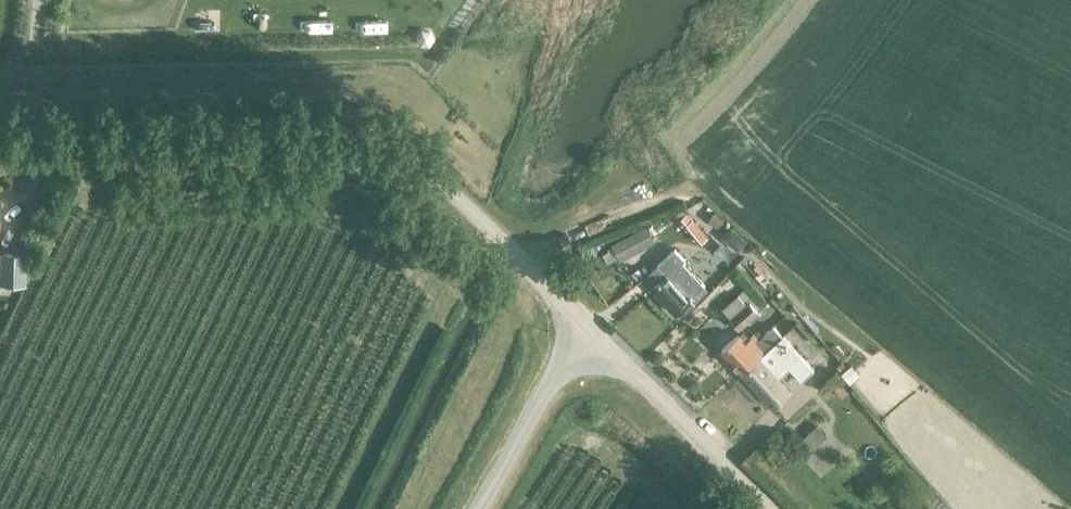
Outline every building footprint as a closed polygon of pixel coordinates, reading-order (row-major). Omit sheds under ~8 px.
[(715,211),(708,220),(717,227),(724,219),(715,211)] [(700,243),(710,235),(695,217),(693,219),(688,213),(682,217),(680,219),(686,224),(685,225),(700,243)] [(730,229),(721,239),(737,253),(747,243),(730,229)] [(636,231),(612,244),(622,260),(645,247),(636,231)] [(708,290),(704,286),(705,285),(683,260),(686,258),(677,248),(660,264),(667,272),(653,286),(676,312),(683,306),(687,310),(692,305),(708,290)] [(0,252),(0,285),(25,285),(26,253),(0,252)] [(756,266),(751,270),(756,277),(754,278),(764,289),(771,284),(761,272),(756,266)] [(729,281),(717,293),(724,300),(736,288),(729,281)] [(730,318),(740,329),(759,312),(750,301),(747,303),(739,294),(722,308),(731,318),(730,318)] [(774,325),(760,338),(756,334),(747,342),(741,335),(724,350),(744,372),(781,339),(780,338),(782,336),(783,335),(774,325)] [(781,339),(744,372),(775,406),(792,390),(779,377),(790,367),(802,380),(814,370),(782,336),(780,338),(781,339)] [(851,362),(841,370),(850,381),(860,373),(851,362)] [(816,428),(800,443),(809,453),(826,438),(816,428)]
